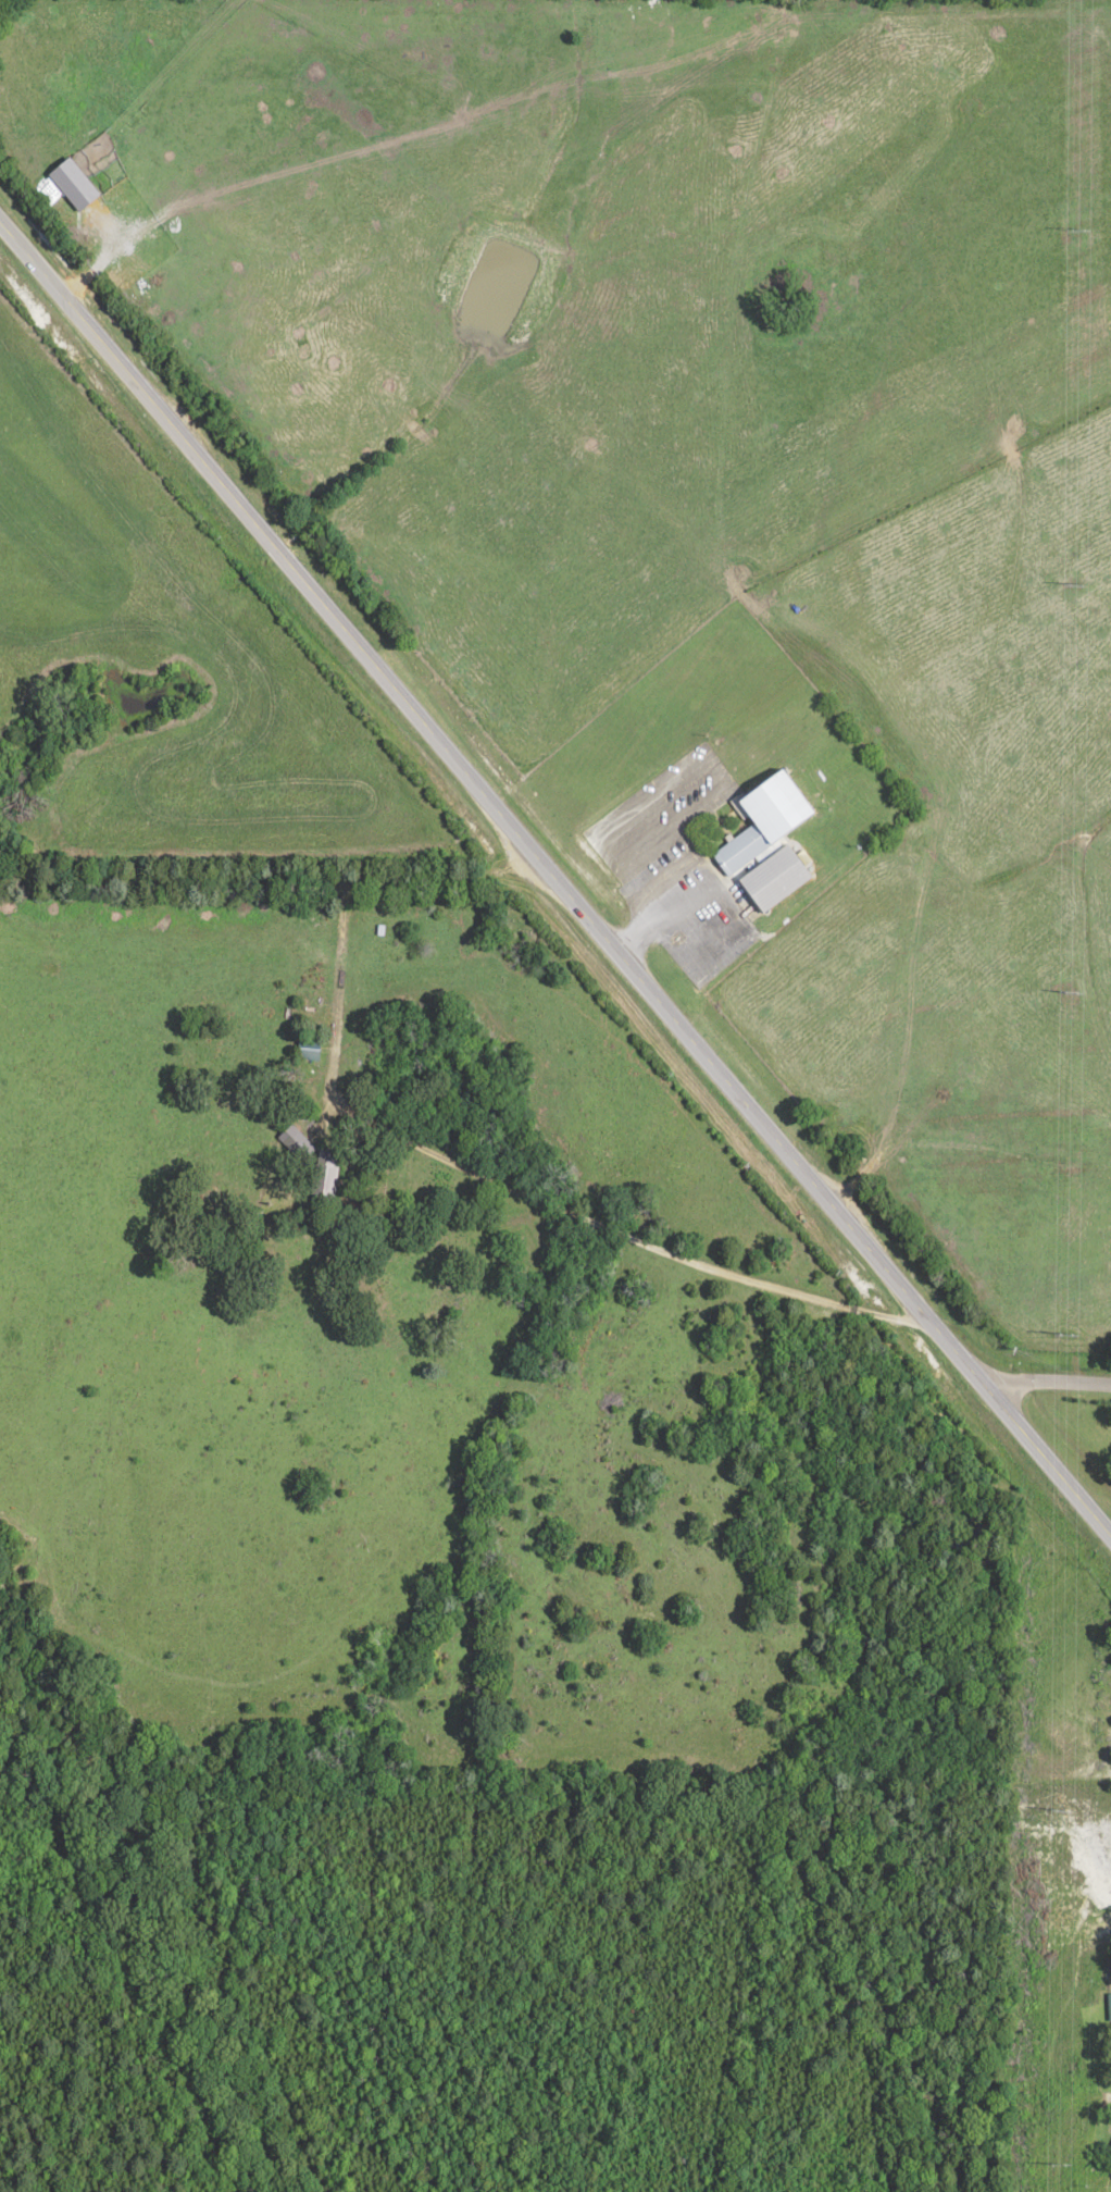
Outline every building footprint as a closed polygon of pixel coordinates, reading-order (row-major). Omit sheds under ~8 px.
[(815,882),(787,839),(820,817),(788,770),(734,807),(744,823),(749,819),(756,828),(714,857),(732,883),(738,879),(763,917),(815,882)] [(301,1063),(322,1063),(322,1040),(301,1040),(301,1063)] [(339,1200),(342,1155),(317,1153),(313,1198),(339,1200)]
